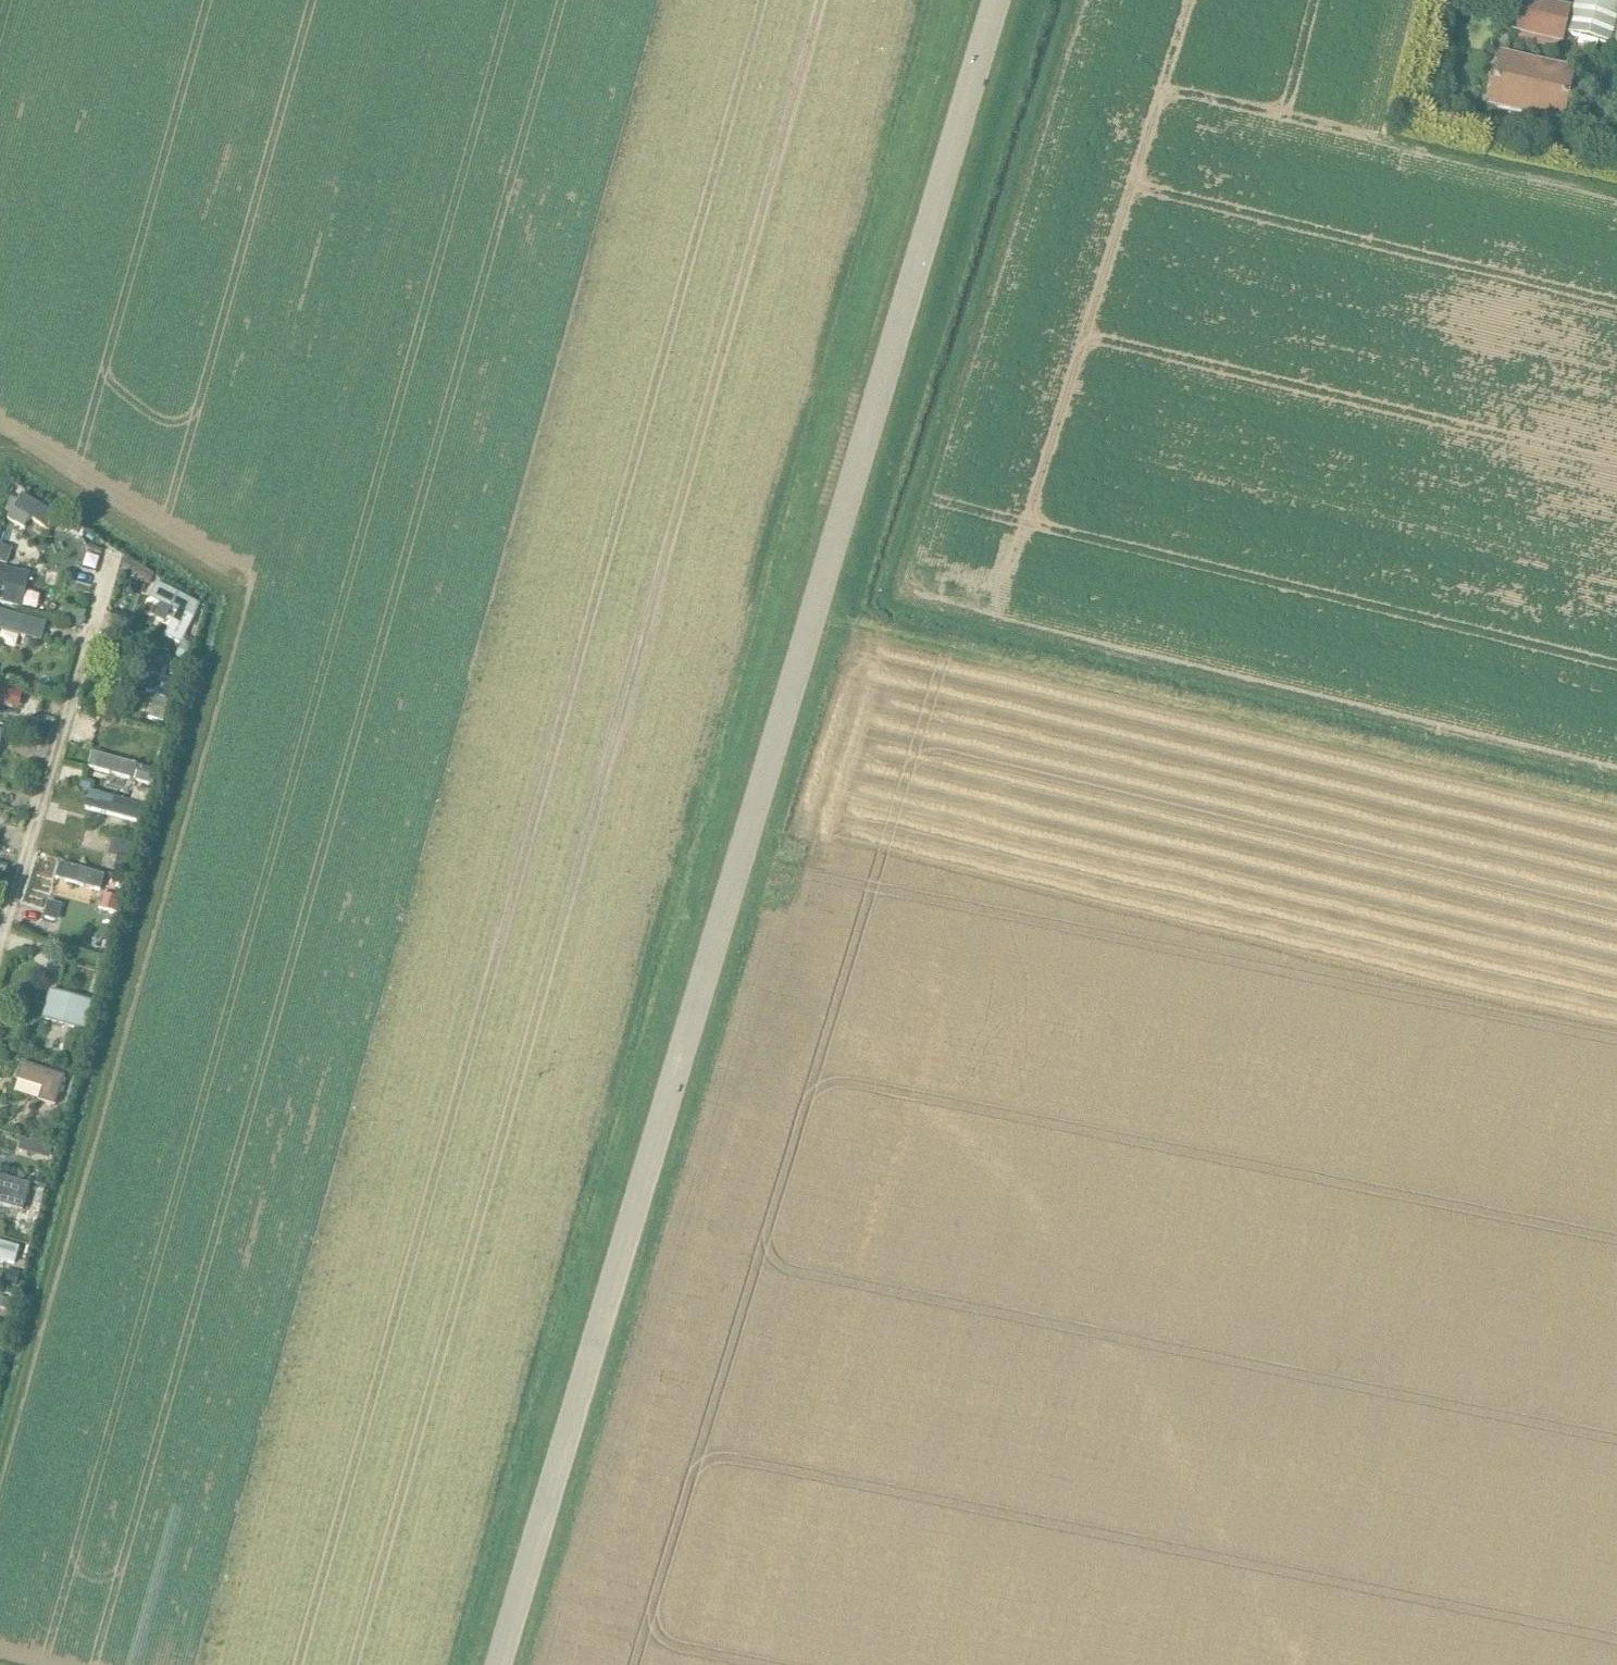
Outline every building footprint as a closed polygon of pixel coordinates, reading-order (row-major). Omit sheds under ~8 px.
[(1511,33),(1513,33),(1512,39),(1557,50),(1558,44),(1560,45),(1569,11),(1525,0),(1519,0),(1511,33)] [(1616,20),(1616,0),(1575,0),(1567,34),(1611,45),(1616,20)] [(1562,124),(1574,72),(1500,55),(1488,107),(1562,124)] [(2,588),(0,595),(0,602),(21,608),(31,572),(0,563),(0,587),(2,588)] [(157,583),(150,598),(176,611),(163,636),(180,644),(200,604),(157,583)] [(44,640),(49,623),(0,610),(0,628),(44,640)] [(151,689),(143,715),(172,724),(184,681),(167,676),(172,658),(151,652),(141,686),(151,689)] [(53,990),(44,1020),(84,1031),(93,1002),(53,990)] [(42,1088),(38,1101),(55,1106),(64,1078),(22,1064),(17,1080),(42,1088)] [(30,1186),(0,1177),(0,1207),(23,1213),(30,1186)]
